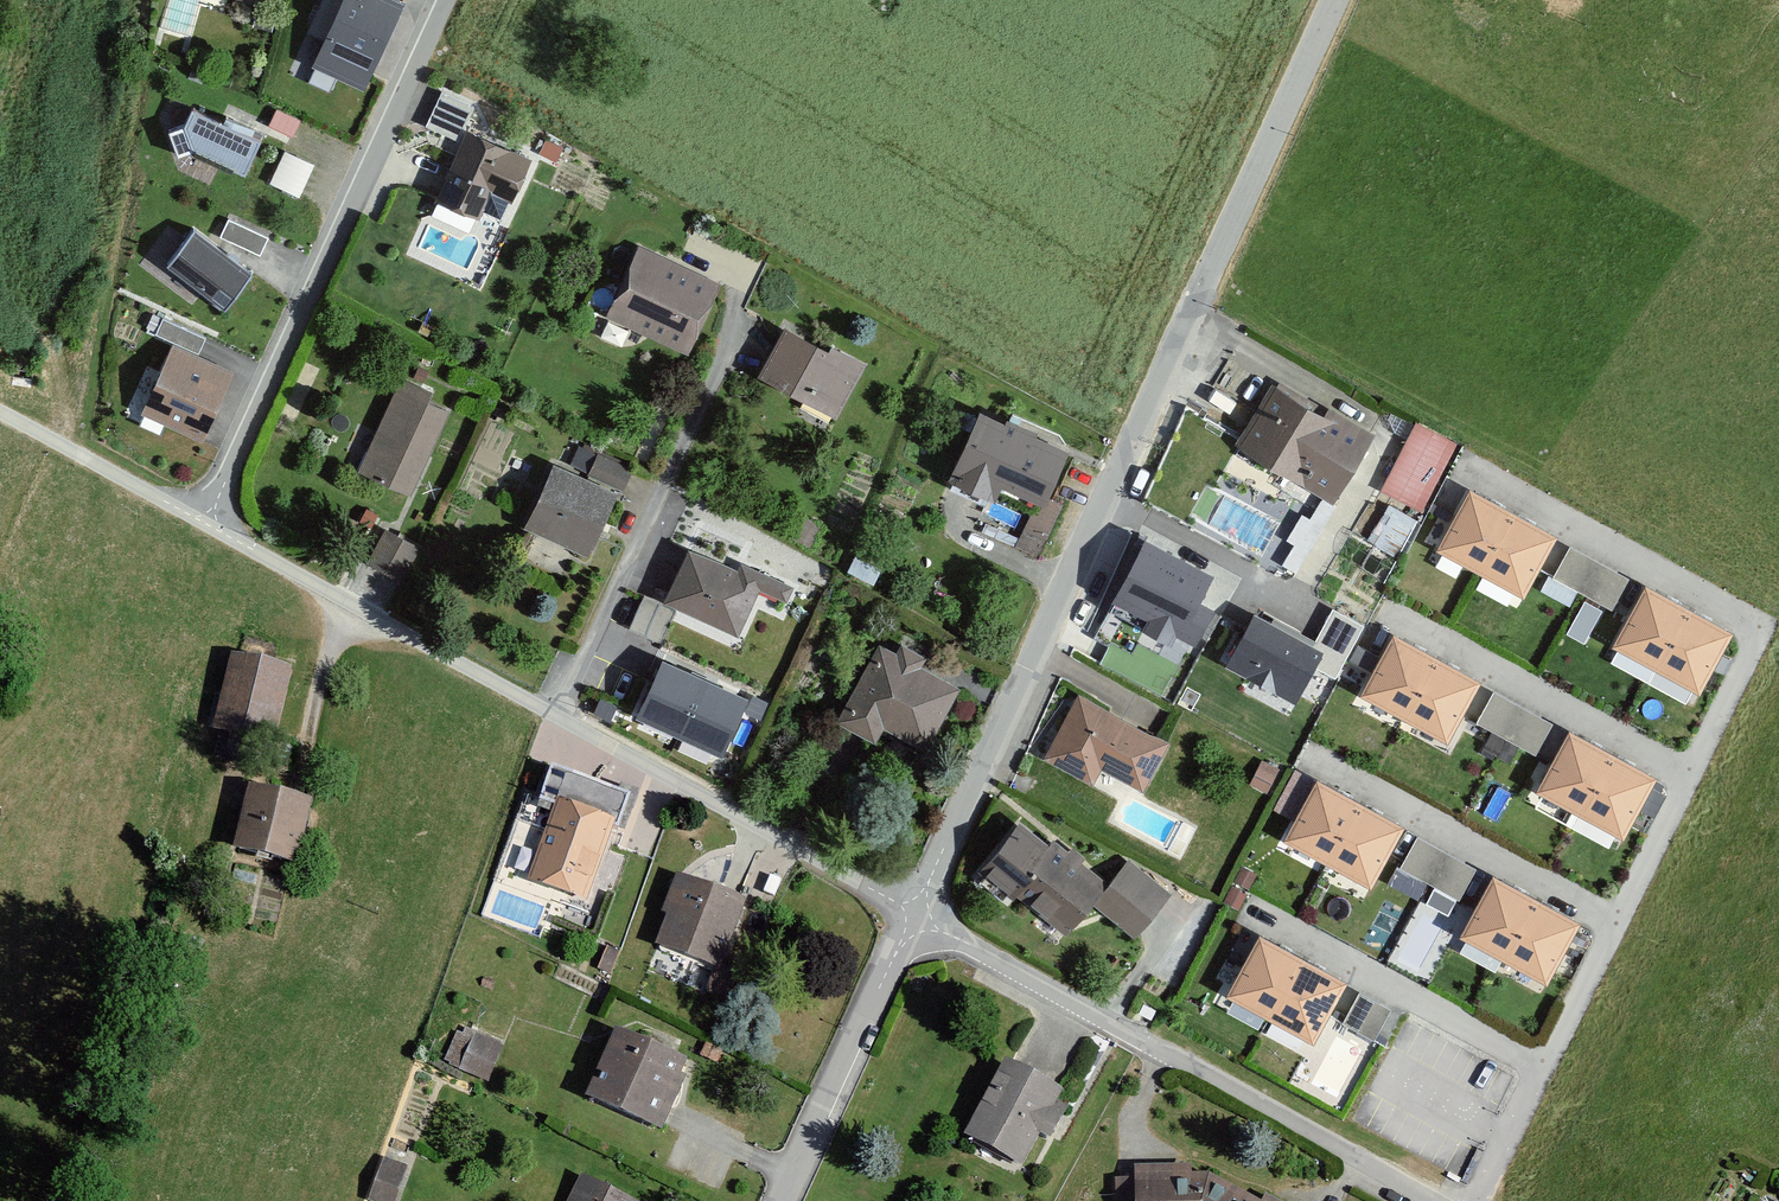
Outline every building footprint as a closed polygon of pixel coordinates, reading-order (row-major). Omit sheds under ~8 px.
[(387,0),(344,0),(312,67),(365,92),(372,79),(406,9),(387,0)] [(475,107),(443,92),(426,127),(458,143),(475,107)] [(261,141),(192,109),(184,127),(169,132),(177,158),(193,152),(245,177),(261,141)] [(300,122),(277,110),(269,126),(292,138),(300,122)] [(528,161),(465,133),(434,203),(479,223),(492,194),(510,202),(511,201),(516,190),(528,161)] [(564,148),(546,140),(539,154),(557,163),(564,148)] [(314,166),(284,152),(270,184),(300,197),(307,181),(314,166)] [(268,239),(228,221),(221,238),(261,256),(265,248),(268,239)] [(252,274),(193,229),(166,265),(225,310),(252,274)] [(720,285),(639,247),(620,287),(614,301),(606,318),(687,356),(695,339),(701,325),(720,285)] [(174,344),(198,355),(202,347),(205,340),(163,320),(155,335),(174,344)] [(829,353),(786,331),(760,379),(835,419),(863,366),(832,349),(829,353)] [(198,355),(174,344),(141,415),(202,443),(235,372),(198,355)] [(433,394),(402,379),(357,472),(409,496),(449,412),(428,403),(433,394)] [(1277,387),(1273,385),(1257,411),(1239,441),(1236,446),(1238,447),(1329,502),(1370,434),(1328,409),(1327,411),(1280,383),(1277,387)] [(1005,425),(980,413),(948,482),(990,502),(998,485),(1036,503),(1045,507),(1049,499),(1069,455),(1037,440),(1039,435),(1010,421),(1007,420),(1005,425)] [(492,415),(470,460),(494,472),(517,427),(492,415)] [(1452,444),(1411,423),(1378,484),(1418,506),(1452,444)] [(628,480),(635,465),(600,450),(588,476),(623,491),(628,480)] [(619,495),(554,466),(533,512),(525,530),(590,559),(619,495)] [(1554,539),(1471,494),(1441,550),(1465,563),(1480,571),(1486,574),(1524,595),(1538,568),(1554,539)] [(1063,505),(1049,499),(1045,507),(1036,503),(1015,547),(1038,558),(1063,505)] [(1405,547),(1417,514),(1387,503),(1375,537),(1405,547)] [(378,516),(366,509),(359,522),(371,529),(378,516)] [(419,550),(384,531),(367,564),(384,573),(401,582),(419,550)] [(1214,576),(1144,539),(1111,600),(1114,602),(1147,619),(1139,632),(1168,647),(1175,634),(1194,643),(1211,611),(1199,605),(1214,576)] [(1570,547),(1553,579),(1580,593),(1583,595),(1588,598),(1605,607),(1613,611),(1631,580),(1570,547)] [(737,573),(688,550),(663,605),(676,611),(738,640),(761,592),(787,605),(794,588),(741,564),(737,573)] [(882,570),(857,556),(848,573),(873,586),(882,570)] [(1571,610),(1580,593),(1553,579),(1548,576),(1540,593),(1571,610)] [(1731,636),(1647,591),(1631,621),(1617,647),(1701,692),(1731,636)] [(672,620),(676,611),(663,605),(645,597),(630,628),(638,632),(653,639),(662,642),(672,620)] [(1605,607),(1588,598),(1567,636),(1584,645),(1605,607)] [(1274,620),(1271,627),(1323,655),(1316,668),(1336,679),(1365,627),(1334,610),(1316,643),(1274,620)] [(1271,627),(1255,618),(1227,668),(1296,705),(1301,696),(1316,668),(1323,655),(1271,627)] [(1476,685),(1394,641),(1364,695),(1446,739),(1476,685)] [(893,653),(879,646),(836,725),(850,733),(875,746),(883,730),(926,752),(959,689),(920,668),(925,659),(901,646),(896,655),(893,653)] [(294,665),(228,651),(212,727),(278,742),(294,665)] [(704,681),(662,662),(636,720),(677,739),(704,681)] [(749,701),(704,681),(677,739),(722,760),(749,701)] [(1553,725),(1494,694),(1477,726),(1519,748),(1536,757),(1553,725)] [(1161,742),(1077,697),(1043,759),(1054,765),(1082,780),(1090,785),(1099,769),(1102,771),(1130,786),(1142,792),(1149,779),(1161,758),(1168,745),(1161,742)] [(616,708),(600,700),(593,715),(609,723),(616,708)] [(1654,782),(1569,737),(1539,793),(1617,834),(1624,838),(1628,829),(1654,782)] [(1279,770),(1262,761),(1251,784),(1267,793),(1279,770)] [(629,793),(551,766),(540,798),(556,804),(529,880),(584,899),(611,822),(618,824),(629,793)] [(1316,782),(1295,771),(1275,810),(1292,819),(1295,822),(1316,782)] [(310,794),(251,782),(237,850),(295,862),(310,794)] [(1399,829),(1317,785),(1286,841),(1369,885),(1387,853),(1399,829)] [(1049,849),(1017,824),(980,871),(1065,937),(1090,905),(1135,941),(1153,918),(1171,895),(1127,861),(1108,884),(1054,842),(1049,849)] [(1476,870),(1418,838),(1405,862),(1401,869),(1429,885),(1459,901),(1476,870)] [(1256,875),(1243,868),(1235,884),(1248,891),(1250,889),(1256,875)] [(683,876),(673,872),(657,913),(666,916),(655,945),(717,969),(744,900),(728,893),(683,876)] [(1575,926),(1494,882),(1464,938),(1545,982),(1552,969),(1575,926)] [(1247,894),(1232,887),(1224,903),(1239,910),(1245,899),(1247,894)] [(1346,986),(1262,941),(1231,998),(1265,1016),(1268,1018),(1315,1043),(1346,986)] [(620,950),(608,945),(598,968),(610,973),(620,950)] [(1390,1011),(1360,993),(1342,1024),(1373,1041),(1390,1011)] [(471,1029),(466,1026),(464,1032),(456,1029),(444,1058),(452,1062),(452,1064),(489,1079),(504,1042),(471,1029)] [(688,1058),(614,1026),(585,1093),(587,1094),(659,1125),(665,1112),(688,1058)] [(723,1050),(706,1043),(701,1056),(718,1063),(723,1050)] [(1010,1061),(1001,1056),(960,1133),(1019,1165),(1037,1132),(1052,1140),(1066,1114),(1052,1107),(1062,1088),(1034,1073),(1010,1061)] [(383,1157),(368,1200),(394,1200),(406,1165),(383,1157)] [(1134,1163),(1134,1176),(1135,1200),(1202,1200),(1209,1171),(1192,1171),(1192,1162),(1186,1162),(1134,1163)] [(1266,1192),(1262,1199),(1209,1171),(1202,1200),(1283,1200),(1266,1192)] [(578,1172),(564,1200),(639,1200),(578,1172)] [(1134,1176),(1123,1176),(1116,1176),(1116,1200),(1135,1200),(1134,1176)]
